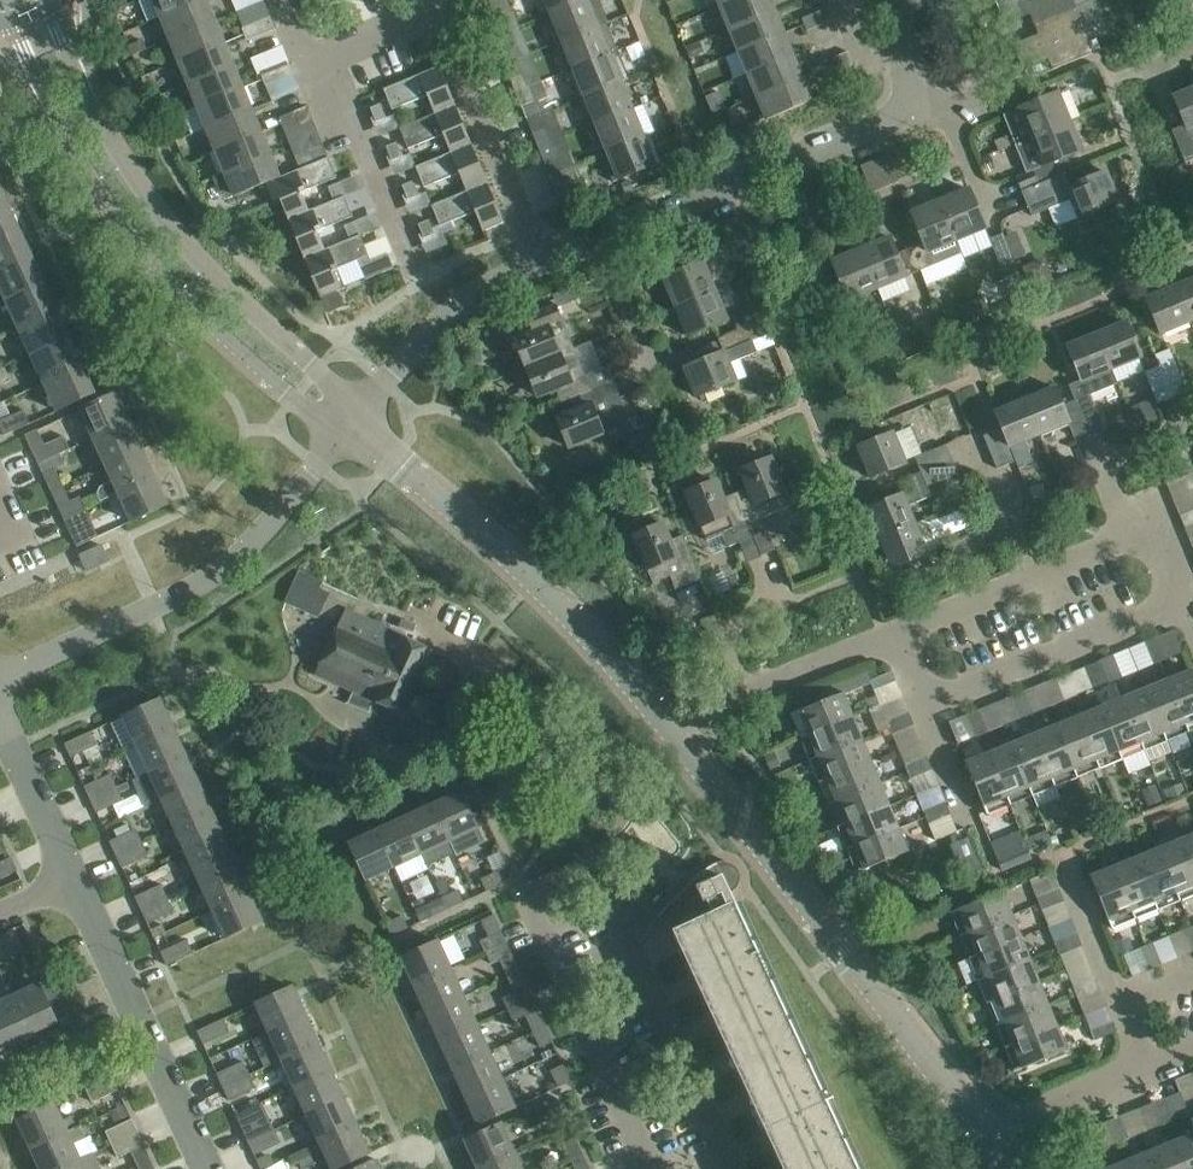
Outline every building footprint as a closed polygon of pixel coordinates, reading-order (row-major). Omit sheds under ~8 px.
[(202,0),(155,0),(162,17),(202,0)] [(216,20),(207,0),(202,0),(162,17),(171,39),(216,20)] [(583,0),(546,0),(552,13),(583,0)] [(552,13),(558,29),(553,32),(557,43),(599,26),(588,0),(583,0),(552,13)] [(775,10),(771,0),(737,0),(721,6),(730,29),(775,10)] [(1001,12),(1029,0),(996,0),(1001,12)] [(1076,7),(1073,0),(1029,0),(1001,12),(1006,24),(1031,14),(1035,24),(1076,7)] [(821,24),(836,19),(831,6),(817,12),(821,24)] [(1019,56),(1106,21),(1101,8),(1080,17),(1076,7),(1035,24),(1039,34),(1014,44),(1019,56)] [(740,51),(784,33),(775,10),(730,29),(740,51)] [(807,30),(821,24),(817,12),(802,18),(807,30)] [(494,36),(516,27),(511,13),(488,22),(494,36)] [(262,35),(276,29),(271,16),(257,22),(262,35)] [(180,61),(225,43),(216,20),(171,39),(180,61)] [(1053,69),(1095,52),(1090,42),(1111,33),(1106,21),(1019,56),(1024,69),(1049,59),(1053,69)] [(248,40),(262,35),(257,22),(243,28),(248,40)] [(599,26),(557,43),(562,53),(567,51),(574,68),(610,54),(618,51),(607,23),(599,26)] [(500,51),(512,46),(522,41),(516,27),(494,36),(500,51)] [(793,55),(784,33),(740,51),(749,73),(793,55)] [(189,83),(234,65),(225,43),(180,61),(189,83)] [(840,69),(854,63),(849,51),(835,57),(840,69)] [(580,98),(622,81),(610,54),(574,68),(581,85),(575,87),(580,98)] [(803,77),(802,77),(793,55),(749,73),(758,95),(803,77)] [(826,75),(840,69),(835,57),(821,63),(826,75)] [(281,79),(294,73),(289,61),(275,67),(281,79)] [(198,106),(243,87),(234,65),(189,83),(198,106)] [(435,113),(456,104),(440,66),(384,89),(393,109),(424,96),(425,98),(429,96),(435,113)] [(266,85),(281,79),(275,67),(261,73),(266,85)] [(517,92),(529,87),(523,73),(511,77),(517,92)] [(812,100),(812,99),(803,77),(758,95),(767,118),(812,100)] [(597,124),(633,109),(622,81),(580,98),(584,109),(590,107),(597,124)] [(207,128),(252,109),(243,87),(198,106),(207,128)] [(517,92),(522,106),(534,101),(529,87),(517,92)] [(1032,138),(1071,122),(1058,92),(1036,101),(1031,89),(1004,99),(1010,113),(1020,109),(1032,138)] [(1174,96),(1186,124),(1172,130),(1186,162),(1192,159),(1192,89),(1174,96)] [(387,118),(381,103),(371,108),(376,122),(387,118)] [(472,143),(456,105),(456,104),(435,113),(400,128),(409,148),(440,135),(441,137),(445,135),(451,152),(472,143)] [(299,124),(313,118),(308,106),(294,112),(299,124)] [(217,150),(261,132),(252,109),(207,128),(217,150)] [(603,154),(644,136),(633,109),(597,124),(604,140),(598,142),(603,154)] [(285,129),(299,124),(294,112),(279,117),(285,129)] [(1038,184),(1065,173),(1060,159),(1082,150),(1071,122),(1032,138),(1043,166),(1017,178),(1022,190),(1038,184)] [(539,147),(551,142),(545,128),(533,133),(539,147)] [(226,173),(271,154),(261,132),(217,150),(226,173)] [(644,136),(603,154),(614,182),(663,162),(651,133),(644,136)] [(397,142),(387,147),(392,161),(403,156),(397,142)] [(539,147),(545,161),(557,156),(551,142),(539,147)] [(488,183),(472,144),(472,143),(451,152),(416,167),(425,187),(456,174),(457,176),(461,175),(468,191),(488,183)] [(314,163),(329,157),(324,145),(309,151),(314,163)] [(226,173),(218,176),(228,198),(273,180),(280,177),(271,154),(226,173)] [(887,186),(899,181),(888,154),(875,160),(887,186)] [(337,177),(329,157),(314,163),(280,177),(273,180),(289,219),(310,211),(303,194),(307,192),(306,190),(337,177)] [(872,192),(887,186),(875,160),(861,166),(872,192)] [(1038,184),(1022,190),(1027,204),(1044,197),(1049,209),(1072,199),(1079,217),(1118,201),(1106,171),(1071,186),(1065,173),(1038,184)] [(582,179),(556,189),(562,203),(588,192),(582,179)] [(413,181),(403,185),(409,199),(419,195),(413,181)] [(334,200),(345,196),(339,182),(329,187),(334,200)] [(504,222),(488,183),(468,191),(432,205),(441,226),(476,211),(484,231),(504,222)] [(9,198),(4,188),(1,190),(0,187),(0,202),(9,198)] [(957,240),(986,228),(970,189),(941,201),(957,240)] [(353,216),(345,197),(345,196),(334,200),(310,211),(289,219),(305,258),(326,249),(319,233),(323,231),(322,229),(353,216)] [(18,227),(10,210),(14,208),(9,198),(0,202),(0,236),(18,227)] [(941,201),(912,213),(924,242),(911,248),(920,270),(962,253),(941,201)] [(429,220),(419,224),(425,238),(435,234),(429,220)] [(351,239),(361,235),(355,221),(345,226),(351,239)] [(1123,224),(1109,230),(1119,256),(1134,250),(1123,224)] [(34,253),(30,243),(26,245),(18,227),(0,236),(0,269),(34,253)] [(1019,269),(1015,259),(1004,233),(990,238),(1005,274),(1019,269)] [(351,239),(305,258),(321,297),(346,288),(339,270),(358,260),(366,279),(394,268),(388,253),(371,259),(361,235),(351,239)] [(920,270),(911,248),(897,253),(891,237),(862,249),(878,288),(920,270)] [(849,300),(878,288),(862,249),(833,261),(849,300)] [(44,282),(36,265),(39,264),(34,253),(0,269),(0,287),(6,300),(44,282)] [(676,306),(715,290),(704,261),(665,277),(676,306)] [(1177,286),(1191,321),(1192,320),(1192,279),(1177,286)] [(19,328),(60,309),(55,298),(52,300),(44,282),(6,300),(19,328)] [(579,284),(568,289),(573,301),(584,296),(587,295),(582,283),(579,284)] [(1162,333),(1191,321),(1177,286),(1147,298),(1162,333)] [(715,290),(676,306),(688,335),(727,319),(715,290)] [(527,367),(575,348),(557,305),(528,318),(528,319),(533,317),(538,329),(515,338),(527,367)] [(739,331),(766,320),(760,305),(733,316),(739,331)] [(31,355),(69,338),(61,320),(65,319),(60,309),(19,328),(31,355)] [(757,351),(775,344),(766,320),(739,331),(744,343),(686,367),(698,397),(737,381),(729,363),(758,352),(757,351)] [(1097,333),(1112,369),(1142,357),(1127,321),(1097,333)] [(1118,383),(1112,369),(1097,333),(1068,345),(1082,379),(1069,385),(1076,400),(1089,431),(1103,425),(1090,394),(1118,383)] [(44,383),(85,364),(81,354),(77,355),(69,338),(31,355),(44,383)] [(614,381),(614,379),(591,388),(575,348),(527,367),(539,396),(561,387),(566,398),(561,400),(562,402),(575,397),(614,381)] [(1187,391),(1175,360),(1170,348),(1155,354),(1160,366),(1173,397),(1187,391)] [(57,411),(96,393),(87,375),(90,374),(85,364),(44,383),(57,411)] [(1160,366),(1146,372),(1158,403),(1173,397),(1160,366)] [(10,380),(4,368),(0,370),(0,385),(10,380)] [(614,381),(575,397),(580,408),(558,417),(570,447),(617,427),(610,410),(624,405),(614,381)] [(1089,431),(1076,400),(1063,405),(1055,387),(1026,399),(1040,434),(1069,423),(1075,437),(1089,431)] [(94,438),(131,421),(118,393),(80,409),(94,438)] [(1025,440),(1040,434),(1026,399),(996,411),(1003,428),(984,435),(998,468),(1021,459),(1024,465),(1034,461),(1025,440)] [(1139,425),(1157,418),(1149,400),(1132,407),(1139,425)] [(11,416),(5,401),(0,403),(0,426),(4,435),(30,423),(24,410),(11,416)] [(106,465),(143,448),(131,421),(94,438),(106,465)] [(65,435),(45,444),(38,429),(26,435),(39,463),(71,449),(65,435)] [(894,432),(859,447),(871,477),(907,462),(894,432)] [(922,471),(953,459),(947,444),(916,457),(922,471)] [(119,493),(156,476),(143,448),(106,465),(113,481),(100,487),(98,494),(101,501),(119,493)] [(739,497),(749,523),(761,518),(791,505),(771,458),(742,470),(751,492),(739,497)] [(928,486),(959,473),(953,459),(922,471),(908,477),(913,490),(868,508),(880,538),(916,523),(908,505),(932,495),(928,486)] [(1164,474),(1167,483),(1190,474),(1186,465),(1164,474)] [(52,491),(64,485),(56,469),(44,474),(52,491)] [(1031,472),(1022,475),(1034,502),(1042,500),(1031,472)] [(119,493),(132,521),(169,504),(156,476),(119,493)] [(800,476),(791,480),(794,486),(790,488),(797,505),(809,500),(800,476)] [(737,492),(737,493),(736,493),(737,498),(726,502),(716,480),(687,492),(707,540),(723,533),(729,547),(738,543),(752,537),(755,536),(749,523),(739,497),(737,492)] [(52,491),(59,507),(71,501),(64,485),(52,491)] [(1192,524),(1192,514),(1191,510),(1180,515),(1186,528),(1192,524)] [(755,536),(752,537),(761,560),(775,555),(761,518),(749,523),(755,536)] [(916,523),(880,538),(893,568),(928,553),(927,552),(938,547),(927,519),(916,523)] [(676,589),(702,579),(684,535),(682,536),(684,540),(672,545),(663,523),(634,535),(654,583),(671,576),(676,589)] [(77,546),(89,541),(82,524),(70,530),(77,546)] [(747,566),(761,560),(752,537),(738,543),(747,566)] [(102,545),(81,555),(88,571),(110,561),(102,545)] [(323,590),(297,578),(287,601),(313,613),(323,590)] [(376,701),(403,713),(432,650),(404,637),(405,635),(346,608),(316,674),(355,692),(351,702),(372,711),(376,701)] [(1150,652),(1163,647),(1158,636),(1145,641),(1150,652)] [(1163,647),(1150,652),(1155,663),(1168,658),(1163,647)] [(1105,671),(1118,665),(1114,654),(1101,660),(1105,671)] [(1118,665),(1105,671),(1110,682),(1123,676),(1118,665)] [(1154,666),(1117,680),(1122,693),(1159,679),(1154,666)] [(1192,730),(1192,672),(1192,669),(1168,678),(1190,732),(1192,730)] [(874,689),(897,680),(893,671),(871,680),(874,689)] [(1061,689),(1074,683),(1069,672),(1056,678),(1061,689)] [(1168,741),(1190,732),(1168,678),(1146,687),(1168,741)] [(1074,683),(1061,689),(1065,700),(1078,695),(1074,683)] [(1145,750),(1168,741),(1146,687),(1123,697),(1145,750)] [(1016,707),(1029,702),(1024,691),(1011,696),(1016,707)] [(801,737),(854,716),(845,692),(791,714),(801,737)] [(1123,759),(1145,750),(1123,697),(1101,706),(1123,759)] [(174,728),(174,726),(161,699),(124,716),(137,745),(174,728)] [(1029,702),(1016,707),(1021,718),(1034,713),(1029,702)] [(1101,768),(1123,759),(1101,706),(1079,715),(1101,768)] [(971,725),(984,720),(980,709),(967,714),(971,725)] [(904,729),(915,725),(909,711),(898,716),(904,729)] [(1078,777),(1101,768),(1079,715),(1057,724),(1078,777)] [(810,760),(864,738),(854,716),(801,737),(810,760)] [(893,734),(904,729),(898,716),(887,721),(893,734)] [(984,720),(971,725),(976,736),(989,731),(984,720)] [(1056,786),(1078,777),(1057,724),(1034,733),(1056,786)] [(187,755),(187,754),(174,728),(137,745),(150,772),(187,755)] [(65,743),(72,757),(98,744),(92,731),(65,743)] [(1034,795),(1056,786),(1034,733),(1012,742),(1034,795)] [(819,782),(873,760),(864,738),(810,760),(819,782)] [(1011,805),(1034,795),(1012,742),(990,751),(1011,805)] [(988,814),(1011,805),(990,751),(966,761),(988,814)] [(775,752),(765,756),(770,770),(781,765),(775,752)] [(200,782),(199,782),(187,755),(150,772),(162,800),(200,782)] [(922,774),(933,769),(928,756),(917,761),(922,774)] [(829,804),(882,783),(873,760),(819,782),(829,804)] [(911,778),(922,774),(917,761),(906,765),(911,778)] [(91,799),(117,787),(111,774),(85,786),(91,799)] [(212,810),(200,782),(162,800),(175,827),(212,810)] [(838,827),(891,805),(882,783),(829,804),(838,827)] [(1185,784),(1166,792),(1170,801),(1189,793),(1185,784)] [(1156,785),(1142,790),(1149,807),(1162,801),(1156,785)] [(91,799),(97,812),(124,800),(117,787),(91,799)] [(451,841),(478,828),(461,791),(434,804),(451,841)] [(940,818),(951,814),(946,801),(935,805),(940,818)] [(423,854),(451,841),(434,804),(406,817),(423,854)] [(847,849),(900,827),(891,805),(838,827),(847,849)] [(929,823),(940,818),(935,805),(924,810),(929,823)] [(225,838),(225,837),(212,810),(175,827),(188,855),(225,838)] [(395,867),(423,854),(406,817),(378,830),(395,867)] [(900,827),(847,849),(857,872),(910,851),(900,827)] [(117,854),(143,842),(137,829),(111,841),(117,854)] [(367,880),(395,867),(378,830),(350,843),(367,880)] [(1181,838),(1192,866),(1192,833),(1181,838)] [(1056,835),(1050,838),(1052,842),(1054,846),(1060,844),(1056,835)] [(238,865),(225,838),(188,855),(201,882),(238,865)] [(1192,895),(1192,866),(1181,838),(1159,847),(1181,900),(1192,895)] [(117,854),(123,867),(149,855),(143,842),(117,854)] [(1159,909),(1181,900),(1159,847),(1137,856),(1159,909)] [(1014,854),(1001,860),(1004,869),(1018,863),(1014,854)] [(1136,919),(1159,909),(1137,856),(1114,865),(1136,919)] [(18,870),(12,857),(0,862),(0,879),(18,870)] [(766,1132),(820,1105),(729,909),(737,905),(731,892),(733,891),(735,890),(738,887),(739,884),(741,880),(741,873),(738,867),(732,862),(725,861),(717,863),(704,870),(693,879),(665,909),(679,923),(681,928),(674,932),(766,1132)] [(213,910),(251,893),(238,865),(201,882),(213,910)] [(1113,928),(1136,919),(1114,865),(1091,875),(1113,928)] [(487,891),(504,883),(498,871),(482,879),(487,891)] [(444,879),(436,883),(443,897),(451,893),(444,879)] [(1030,880),(1011,888),(1013,895),(1026,890),(1028,893),(1035,890),(1030,880)] [(142,909),(168,897),(162,884),(136,896),(142,909)] [(1054,905),(1065,901),(1060,888),(1048,892),(1054,905)] [(448,909),(464,902),(459,890),(451,893),(443,897),(448,909)] [(960,935),(1014,914),(1004,890),(951,912),(960,935)] [(1043,910),(1054,905),(1048,892),(1037,897),(1043,910)] [(263,921),(251,893),(213,910),(226,938),(263,921)] [(142,909),(148,922),(174,910),(168,897),(142,909)] [(432,917),(448,909),(443,897),(426,905),(432,917)] [(969,958),(1023,936),(1014,914),(960,935),(969,958)] [(392,935),(409,927),(403,915),(387,923),(392,935)] [(502,931),(502,930),(494,915),(482,920),(490,937),(502,931)] [(0,935),(0,939),(4,947),(20,940),(15,928),(0,935)] [(1072,950),(1083,945),(1078,932),(1066,937),(1072,950)] [(978,980),(1032,958),(1023,936),(969,958),(978,980)] [(1061,954),(1072,950),(1066,937),(1055,941),(1061,954)] [(1130,938),(1115,945),(1120,956),(1124,954),(1135,950),(1130,938)] [(168,965),(194,953),(188,940),(162,952),(168,965)] [(415,985),(452,968),(439,940),(402,957),(415,985)] [(1145,959),(1158,953),(1154,942),(1141,947),(1145,959)] [(1150,970),(1163,964),(1158,953),(1145,959),(1150,970)] [(508,976),(520,970),(513,954),(501,960),(508,976)] [(987,1002),(1041,981),(1032,958),(978,980),(987,1002)] [(428,1013),(465,996),(452,968),(415,985),(428,1013)] [(516,992),(528,986),(520,970),(508,976),(516,992)] [(1090,994),(1101,990),(1096,977),(1085,981),(1090,994)] [(996,1025),(1050,1003),(1041,981),(987,1002),(996,1025)] [(1079,999),(1090,994),(1085,981),(1074,986),(1079,999)] [(12,996),(31,1037),(41,1033),(40,1029),(58,1022),(40,983),(12,996)] [(306,1014),(296,992),(294,986),(257,1003),(269,1031),(306,1014)] [(31,1037),(12,996),(0,1002),(0,1043),(2,1047),(19,1039),(21,1042),(31,1037)] [(440,1040),(478,1023),(465,996),(428,1013),(440,1040)] [(1005,1047),(1059,1025),(1050,1003),(996,1025),(1005,1047)] [(534,1031),(546,1026),(538,1009),(526,1015),(534,1031)] [(319,1042),(306,1014),(269,1031),(282,1059),(319,1042)] [(198,1031),(204,1044),(230,1032),(224,1018),(198,1031)] [(1095,1040),(1117,1031),(1114,1021),(1092,1030),(1095,1040)] [(478,1023),(440,1040),(453,1068),(490,1051),(478,1023)] [(1059,1025),(1005,1047),(1015,1071),(1068,1049),(1059,1025)] [(541,1047),(553,1042),(546,1026),(534,1031),(541,1047)] [(332,1069),(319,1042),(282,1059),(295,1087),(332,1069)] [(503,1079),(491,1051),(490,1051),(453,1068),(466,1096),(503,1079)] [(224,1086),(250,1074),(244,1061),(218,1073),(224,1086)] [(571,1081),(564,1065),(552,1070),(559,1086),(571,1081)] [(345,1097),(332,1069),(295,1087),(308,1114),(345,1097)] [(224,1086),(230,1100),(256,1087),(250,1074),(224,1086)] [(93,1102),(119,1090),(113,1076),(87,1088),(93,1102)] [(516,1107),(503,1079),(466,1096),(479,1124),(516,1107)] [(358,1125),(345,1097),(308,1114),(321,1142),(358,1125)] [(553,1119),(565,1113),(557,1097),(545,1103),(553,1119)] [(1156,1114),(1169,1108),(1165,1097),(1152,1103),(1156,1114)] [(72,1116),(63,1120),(56,1103),(18,1120),(31,1148),(77,1127),(72,1116)] [(820,1105),(766,1132),(784,1168),(849,1168),(820,1105)] [(1169,1108),(1156,1114),(1161,1125),(1174,1119),(1169,1108)] [(249,1142),(275,1129),(269,1116),(243,1128),(249,1142)] [(1112,1132),(1125,1127),(1120,1116),(1107,1121),(1112,1132)] [(112,1144),(139,1132),(133,1119),(106,1131),(112,1144)] [(478,1168),(515,1151),(502,1123),(465,1140),(478,1168)] [(94,1152),(82,1125),(77,1127),(31,1148),(41,1168),(58,1168),(94,1152)] [(358,1125),(321,1142),(333,1168),(335,1168),(370,1153),(358,1125)] [(1125,1127),(1112,1132),(1117,1143),(1130,1138),(1125,1127)] [(1091,1128),(1079,1133),(1084,1144),(1096,1139),(1091,1128)] [(249,1142),(255,1155),(281,1143),(275,1129),(249,1142)] [(118,1157),(145,1145),(139,1132),(112,1144),(118,1157)] [(1175,1140),(1187,1168),(1192,1168),(1192,1133),(1175,1140)] [(571,1159),(583,1153),(576,1137),(564,1142),(571,1159)] [(1175,1140),(1153,1149),(1161,1168),(1187,1168),(1175,1140)] [(1153,1149),(1130,1158),(1135,1168),(1161,1168),(1153,1149)] [(138,1165),(151,1159),(147,1150),(134,1156),(138,1165)] [(515,1151),(478,1168),(479,1168),(524,1168),(515,1151)] [(94,1152),(58,1168),(102,1168),(94,1152)] [(591,1168),(583,1153),(571,1159),(576,1168),(591,1168)] [(1130,1158),(1107,1168),(1135,1168),(1130,1158)] [(156,1168),(151,1159),(138,1165),(140,1168),(155,1168),(156,1168)] [(374,1161),(356,1168),(378,1168),(374,1161)]
